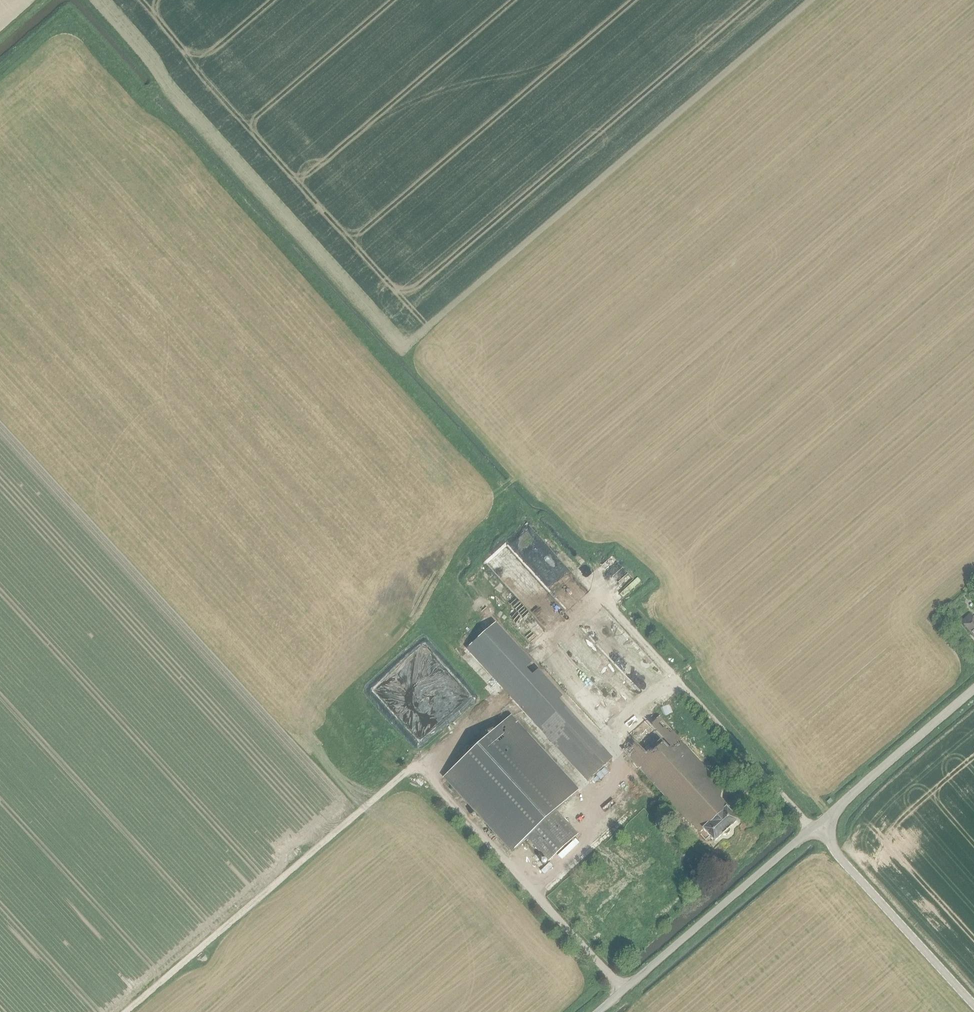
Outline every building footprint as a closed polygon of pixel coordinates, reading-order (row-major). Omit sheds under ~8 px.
[(971,614),(962,621),(973,635),(973,618),(971,614)] [(609,759),(555,699),(488,626),(464,648),(585,781),(609,759)] [(548,862),(579,833),(557,809),(579,789),(510,714),(440,777),(510,853),(526,838),(548,862)] [(729,826),(736,820),(726,808),(727,807),(720,800),(724,787),(660,718),(623,751),(691,824),(692,824),(700,832),(703,829),(714,841),(721,834),(727,835),(730,831),(729,826)]
